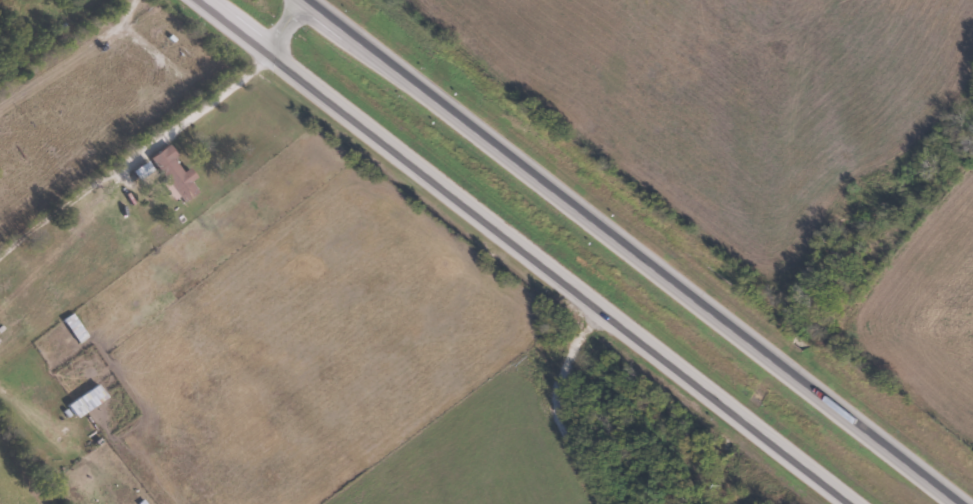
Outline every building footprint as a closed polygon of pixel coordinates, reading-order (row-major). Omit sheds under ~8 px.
[(150,157),(180,203),(199,191),(169,144),(150,157)] [(152,168),(146,160),(132,172),(139,180),(152,168)] [(86,337),(74,317),(64,323),(76,343),(86,337)] [(106,399),(98,385),(66,402),(74,417),(106,399)]
